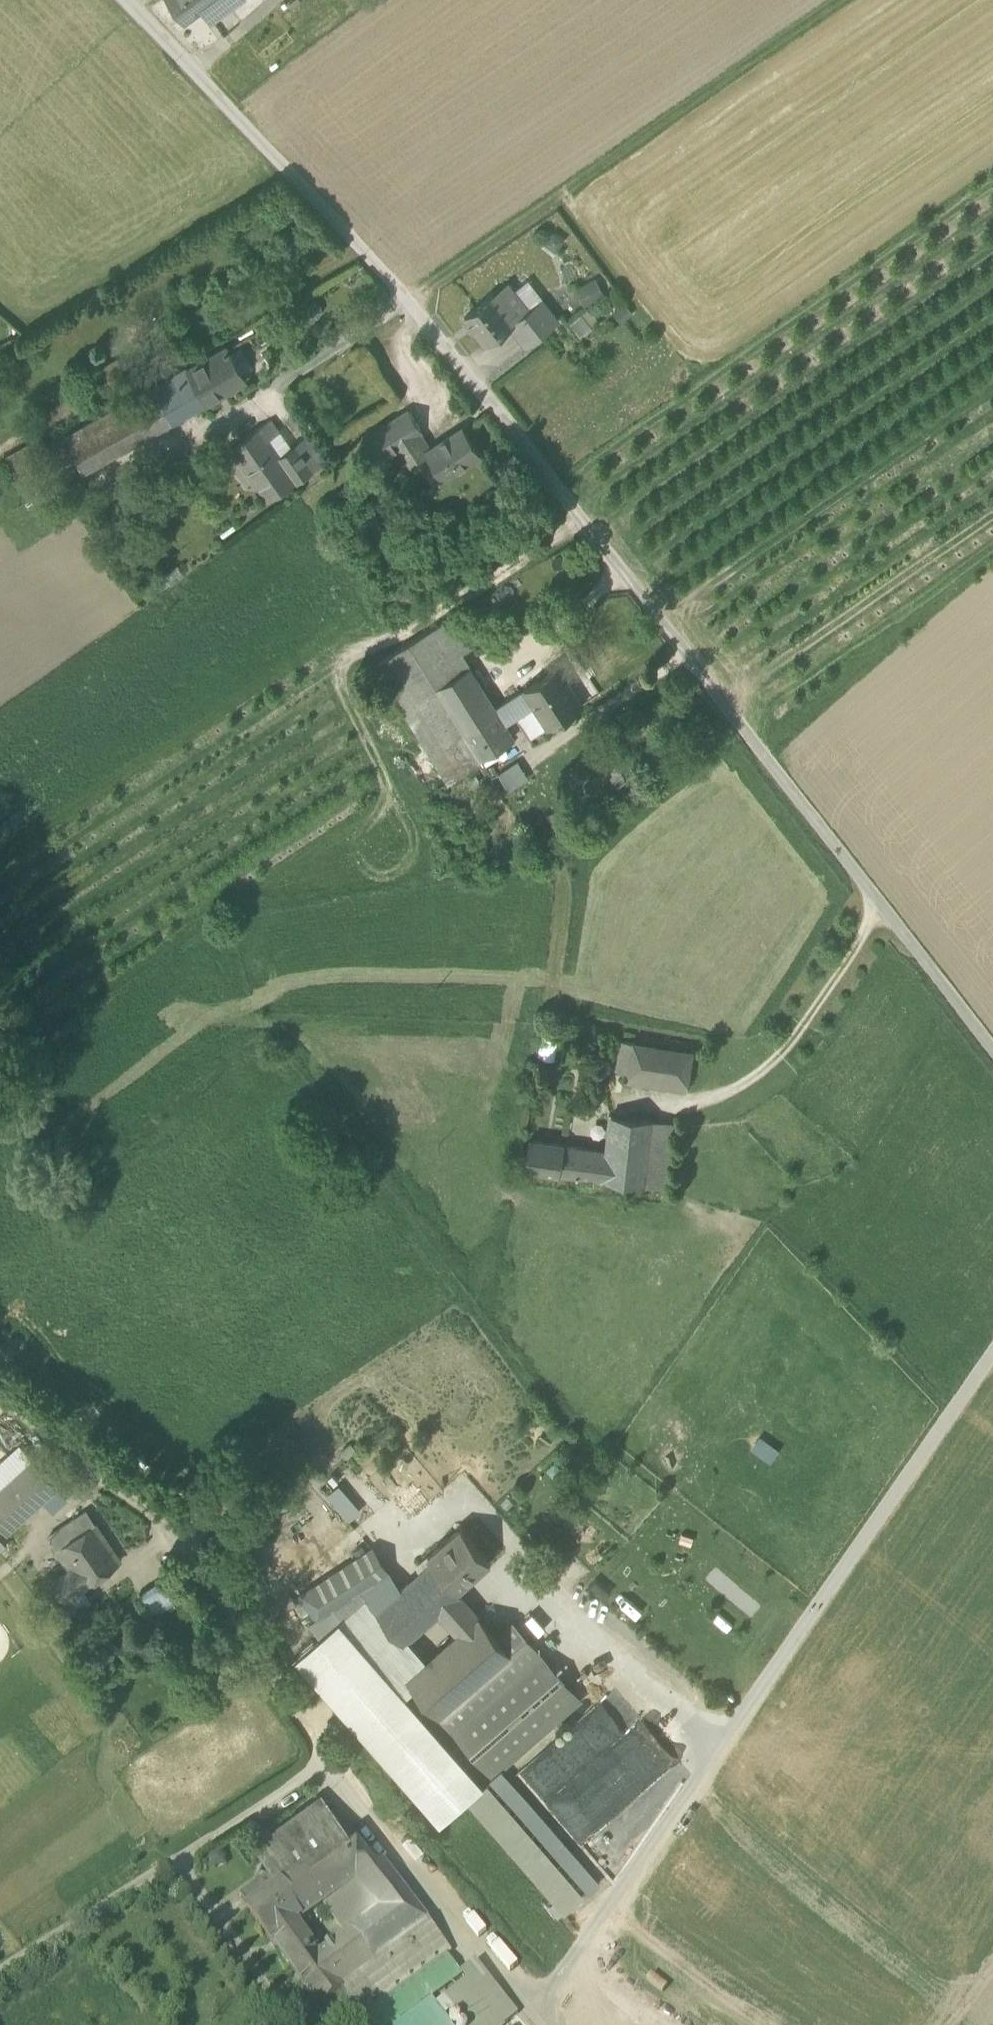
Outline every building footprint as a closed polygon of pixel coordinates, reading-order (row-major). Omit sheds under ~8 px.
[(211,21),(240,0),(169,0),(184,20),(202,8),(211,21)] [(564,238),(551,230),(543,242),(555,251),(564,238)] [(605,295),(595,276),(574,287),(584,306),(605,295)] [(513,287),(529,308),(541,299),(525,278),(513,287)] [(512,286),(497,297),(514,320),(529,308),(513,287),(512,286)] [(515,321),(514,320),(497,297),(493,293),(464,315),(486,343),(510,325),(515,321)] [(558,320),(541,299),(529,308),(514,320),(515,321),(510,325),(526,345),(558,320)] [(632,312),(624,301),(612,311),(620,322),(632,312)] [(589,306),(581,312),(592,325),(599,320),(589,306)] [(592,325),(581,312),(568,322),(579,336),(592,325)] [(241,346),(230,353),(241,373),(252,367),(241,346)] [(178,376),(196,408),(245,380),(241,373),(230,353),(227,348),(178,376)] [(98,365),(114,393),(133,382),(118,354),(98,365)] [(164,383),(181,416),(182,416),(196,408),(178,376),(164,383)] [(129,400),(63,437),(82,470),(83,472),(181,416),(164,383),(130,402),(129,400)] [(83,410),(73,392),(41,410),(51,428),(83,410)] [(361,440),(375,462),(401,446),(415,437),(425,431),(411,409),(361,440)] [(269,419),(256,428),(265,440),(278,431),(269,419)] [(435,448),(427,453),(432,459),(444,476),(478,450),(462,427),(435,448)] [(272,450),(265,440),(256,428),(231,446),(248,470),(272,450)] [(272,450),(277,457),(290,448),(278,431),(265,440),(272,450)] [(435,448),(425,431),(415,437),(427,453),(435,448)] [(310,434),(294,445),(310,468),(327,457),(310,434)] [(73,476),(82,470),(63,437),(54,443),(73,476)] [(420,466),(432,459),(427,453),(415,437),(401,446),(416,469),(420,466)] [(277,457),(293,480),(310,468),(294,445),(290,448),(277,457)] [(37,471),(25,446),(6,455),(18,480),(37,471)] [(248,470),(268,498),(293,480),(277,457),(272,450),(248,470)] [(444,476),(432,459),(420,466),(432,484),(444,476)] [(407,648),(434,690),(468,668),(461,657),(474,648),(454,618),(407,648)] [(479,760),(463,734),(434,690),(407,648),(376,668),(453,787),(487,765),(483,758),(479,760)] [(495,710),(468,668),(434,690),(463,734),(497,712),(495,710)] [(549,724),(550,725),(581,704),(557,669),(524,690),(524,691),(534,705),(540,715),(543,714),(549,724)] [(505,724),(517,716),(534,705),(524,691),(495,710),(497,712),(505,724)] [(540,715),(534,705),(517,716),(530,736),(549,724),(543,714),(540,715)] [(463,734),(479,760),(483,758),(514,738),(505,724),(497,712),(463,734)] [(516,758),(495,772),(507,790),(528,776),(516,758)] [(627,781),(613,761),(602,768),(616,788),(627,781)] [(599,1046),(615,1050),(617,1039),(601,1036),(599,1046)] [(611,1069),(623,1071),(629,1040),(617,1038),(617,1039),(615,1050),(611,1069)] [(681,1090),(689,1051),(629,1040),(623,1071),(622,1079),(681,1090)] [(606,1150),(596,1149),(592,1177),(642,1184),(651,1119),(611,1113),(606,1150)] [(674,1188),(680,1123),(651,1119),(642,1184),(674,1188)] [(526,1168),(558,1172),(562,1144),(530,1140),(526,1168)] [(558,1172),(592,1177),(596,1149),(562,1144),(558,1172)] [(67,1476),(45,1449),(32,1461),(54,1487),(55,1486),(67,1476)] [(20,1454),(8,1465),(17,1474),(29,1464),(20,1454)] [(32,1461),(29,1464),(17,1474),(12,1480),(0,1490),(0,1524),(6,1531),(41,1500),(54,1487),(32,1461)] [(0,1469),(0,1490),(12,1480),(1,1468),(0,1469)] [(361,1508),(338,1482),(325,1494),(348,1519),(361,1508)] [(55,1486),(54,1487),(41,1500),(53,1513),(68,1499),(55,1486)] [(51,1540),(56,1548),(94,1524),(85,1511),(53,1533),(53,1532),(50,1534),(53,1539),(51,1540)] [(94,1523),(94,1524),(56,1548),(70,1569),(51,1582),(63,1601),(82,1588),(85,1586),(84,1585),(120,1561),(94,1523)] [(428,1556),(432,1561),(456,1589),(490,1560),(461,1527),(428,1556)] [(369,1600),(376,1608),(399,1589),(372,1549),(300,1596),(314,1619),(311,1621),(321,1636),(339,1620),(369,1600)] [(432,1561),(428,1556),(417,1565),(421,1570),(432,1561)] [(460,1594),(456,1589),(432,1561),(421,1570),(449,1603),(460,1594)] [(421,1570),(399,1589),(376,1608),(375,1609),(403,1642),(437,1613),(449,1603),(421,1570)] [(152,1611),(171,1598),(160,1581),(140,1594),(152,1611)] [(92,1602),(82,1588),(63,1601),(72,1615),(92,1602)] [(470,1605),(460,1594),(449,1603),(437,1613),(448,1625),(470,1605)] [(369,1600),(339,1620),(399,1689),(409,1681),(406,1678),(421,1665),(403,1642),(375,1609),(376,1608),(369,1600)] [(409,1681),(438,1714),(510,1651),(496,1635),(470,1605),(448,1625),(456,1634),(421,1665),(406,1678),(409,1681)] [(530,1616),(522,1622),(534,1636),(541,1630),(530,1616)] [(483,1785),(399,1689),(339,1620),(321,1636),(296,1657),(440,1823),(467,1799),(470,1796),(483,1785)] [(513,1621),(496,1635),(510,1651),(438,1714),(491,1776),(502,1767),(581,1698),(513,1621)] [(600,1880),(502,1767),(491,1776),(490,1777),(588,1891),(600,1880)] [(487,1781),(483,1785),(580,1897),(585,1893),(487,1781)] [(567,1908),(580,1897),(483,1785),(470,1796),(567,1908)] [(567,1908),(470,1796),(467,1799),(564,1912),(567,1908)] [(272,1870),(281,1883),(350,1834),(322,1797),(254,1845),(272,1870)] [(630,1853),(642,1838),(624,1823),(612,1837),(630,1853)] [(302,1918),(323,1903),(381,1860),(357,1829),(350,1834),(281,1883),(277,1886),(302,1918)] [(405,1891),(381,1860),(323,1903),(346,1933),(351,1930),(405,1891)] [(258,1881),(267,1893),(277,1886),(281,1883),(272,1870),(258,1881)] [(239,1894),(248,1907),(267,1893),(258,1881),(239,1894)] [(270,1940),(271,1940),(296,1922),(302,1918),(277,1886),(267,1893),(248,1907),(247,1908),(270,1940)] [(405,1891),(351,1930),(374,1962),(429,1922),(405,1891)] [(318,1953),(296,1922),(271,1940),(320,2007),(343,1990),(344,1989),(342,1986),(318,1953)] [(451,1950),(429,1922),(374,1962),(342,1986),(344,1989),(343,1990),(361,2016),(447,1953),(451,1950)] [(342,1986),(374,1962),(351,1930),(346,1933),(318,1953),(342,1986)] [(447,1953),(361,2016),(367,2024),(378,2024),(434,1985),(438,1990),(461,1973),(447,1953)] [(448,2018),(453,2024),(502,2024),(517,2014),(475,1962),(461,1973),(467,1981),(438,2004),(448,2018)] [(438,1990),(434,1985),(378,2024),(391,2024),(431,1996),(438,1990)] [(343,1990),(320,2007),(294,2024),(348,2024),(361,2016),(343,1990)] [(438,2004),(431,1996),(391,2024),(439,2024),(448,2018),(438,2004)]
